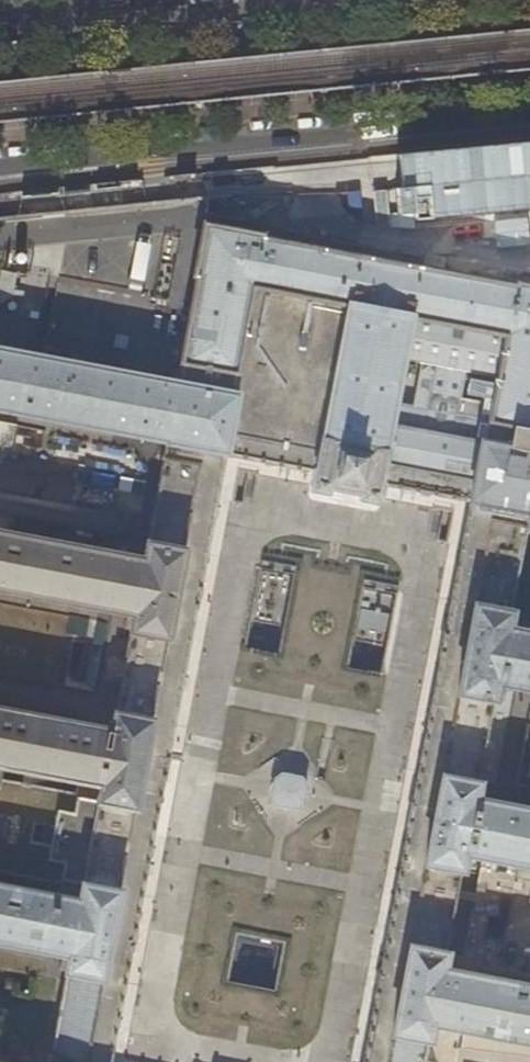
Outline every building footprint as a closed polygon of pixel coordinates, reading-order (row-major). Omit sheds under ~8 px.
[(200,70),(199,56),(185,58),(187,71),(200,70)] [(486,93),(485,81),(471,83),(471,94),(486,93)] [(204,108),(202,95),(189,96),(190,109),(204,108)] [(428,1042),(429,1042),(433,1027),(529,1045),(529,985),(443,969),(446,953),(445,952),(461,871),(462,871),(465,857),(529,869),(529,809),(476,799),(479,783),(477,782),(493,701),(495,701),(498,685),(529,691),(529,632),(509,628),(511,617),(512,618),(513,612),(510,612),(525,529),(528,529),(529,526),(529,285),(519,283),(519,282),(515,282),(513,284),(331,249),(263,236),(264,232),(260,231),(260,233),(207,224),(207,222),(206,222),(202,224),(202,226),(204,227),(195,274),(193,274),(192,277),(196,278),(177,384),(0,350),(0,412),(164,444),(162,454),(161,454),(160,459),(162,459),(161,461),(163,461),(148,544),(146,543),(146,544),(144,544),(143,549),(145,549),(142,560),(0,533),(0,591),(133,615),(131,626),(130,626),(130,630),(131,630),(130,632),(132,632),(127,660),(111,658),(107,681),(123,684),(118,713),(116,713),(115,714),(114,714),(113,718),(115,718),(113,729),(0,707),(0,775),(1,769),(103,788),(100,803),(84,800),(81,816),(65,813),(57,860),(73,863),(69,879),(85,882),(82,898),(0,882),(0,943),(73,956),(50,1061),(128,1061),(122,1061),(239,474),(310,487),(345,309),(411,319),(403,359),(422,363),(414,408),(394,404),(377,499),(458,513),(355,1061),(424,1061),(428,1042)] [(171,283),(155,279),(152,298),(167,301),(171,283)] [(394,404),(403,359),(411,319),(345,309),(310,487),(308,500),(374,512),(377,499),(394,404)] [(23,521),(57,522),(58,501),(7,499),(7,509),(23,509),(23,521)] [(297,565),(263,558),(246,648),(281,655),(297,565)] [(400,582),(366,576),(348,669),(383,676),(400,582)] [(301,772),(281,769),(272,775),(269,795),(274,803),(294,805),(302,800),(306,780),(301,772)] [(285,941),(235,932),(226,980),(276,990),(285,941)]
